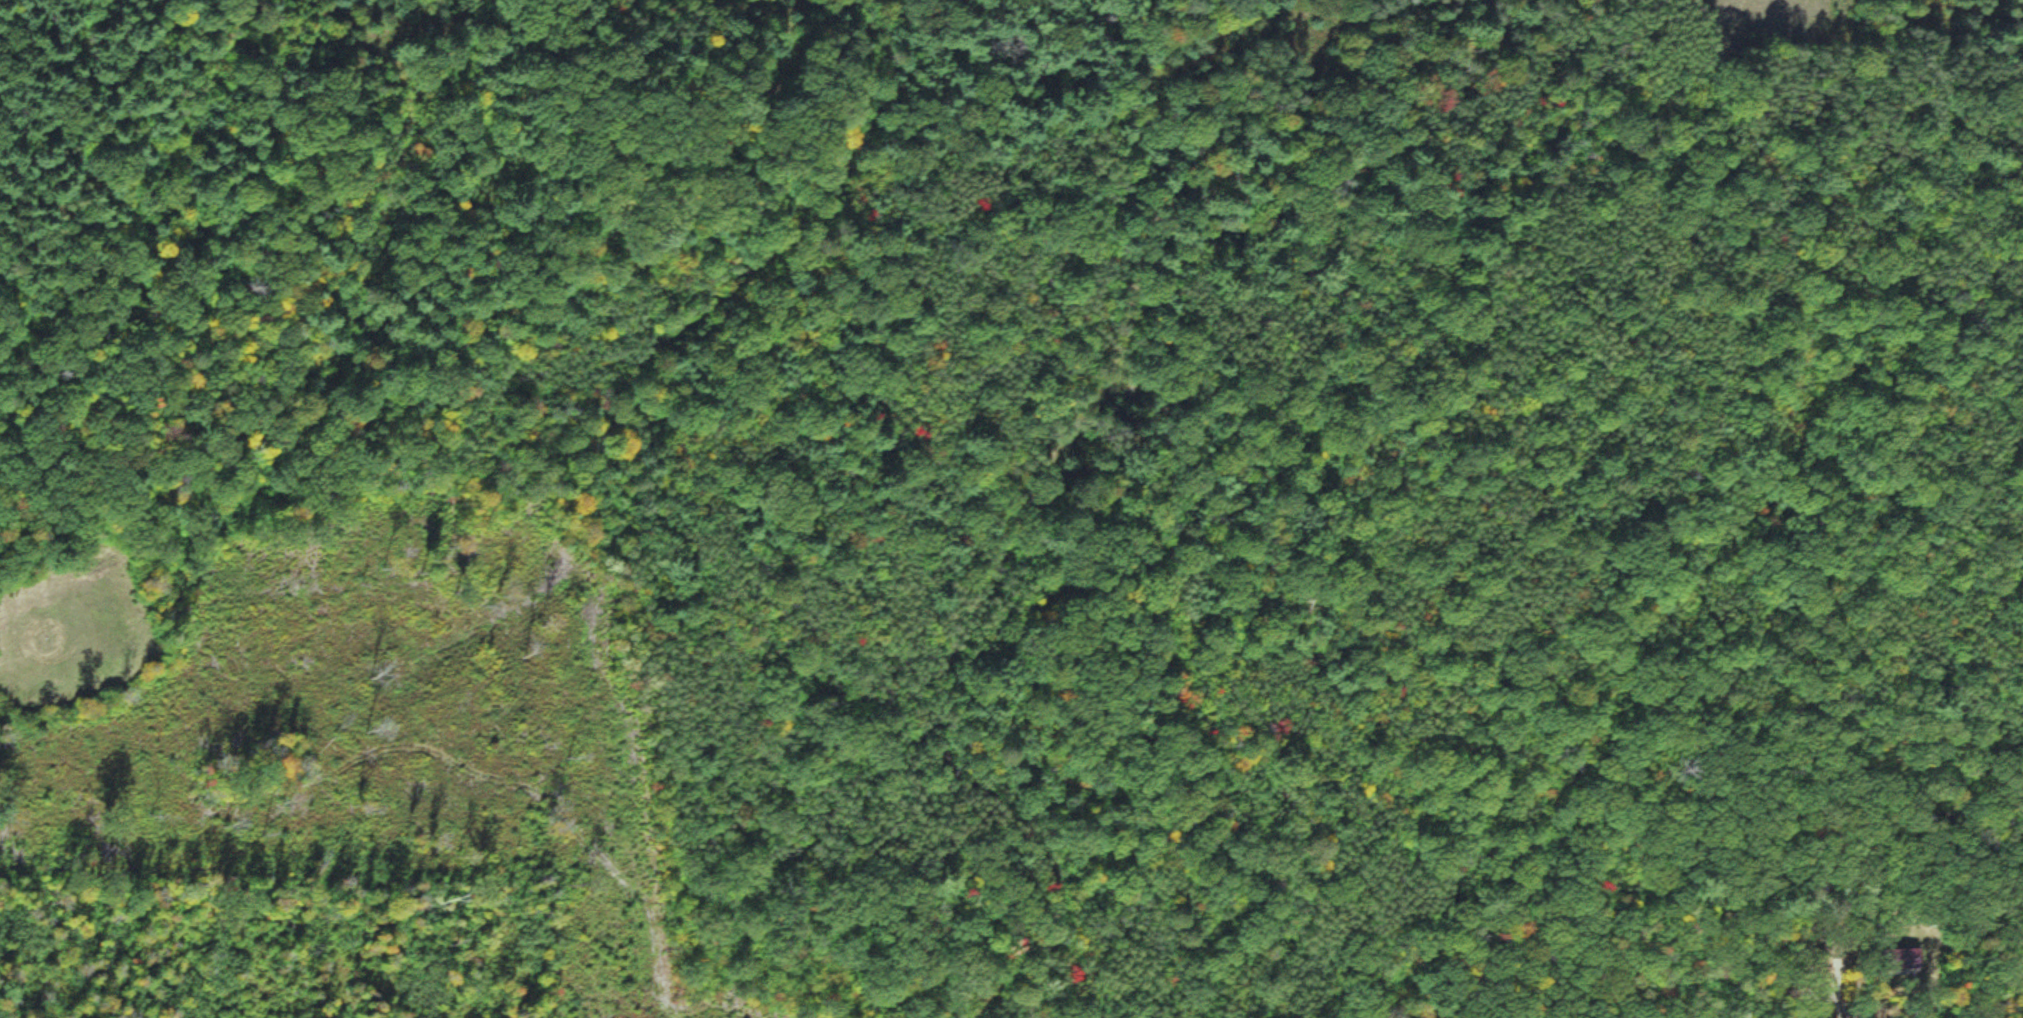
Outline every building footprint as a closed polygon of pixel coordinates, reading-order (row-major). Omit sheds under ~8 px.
[(1928,949),(1890,949),(1890,969),(1928,969),(1928,949)]
